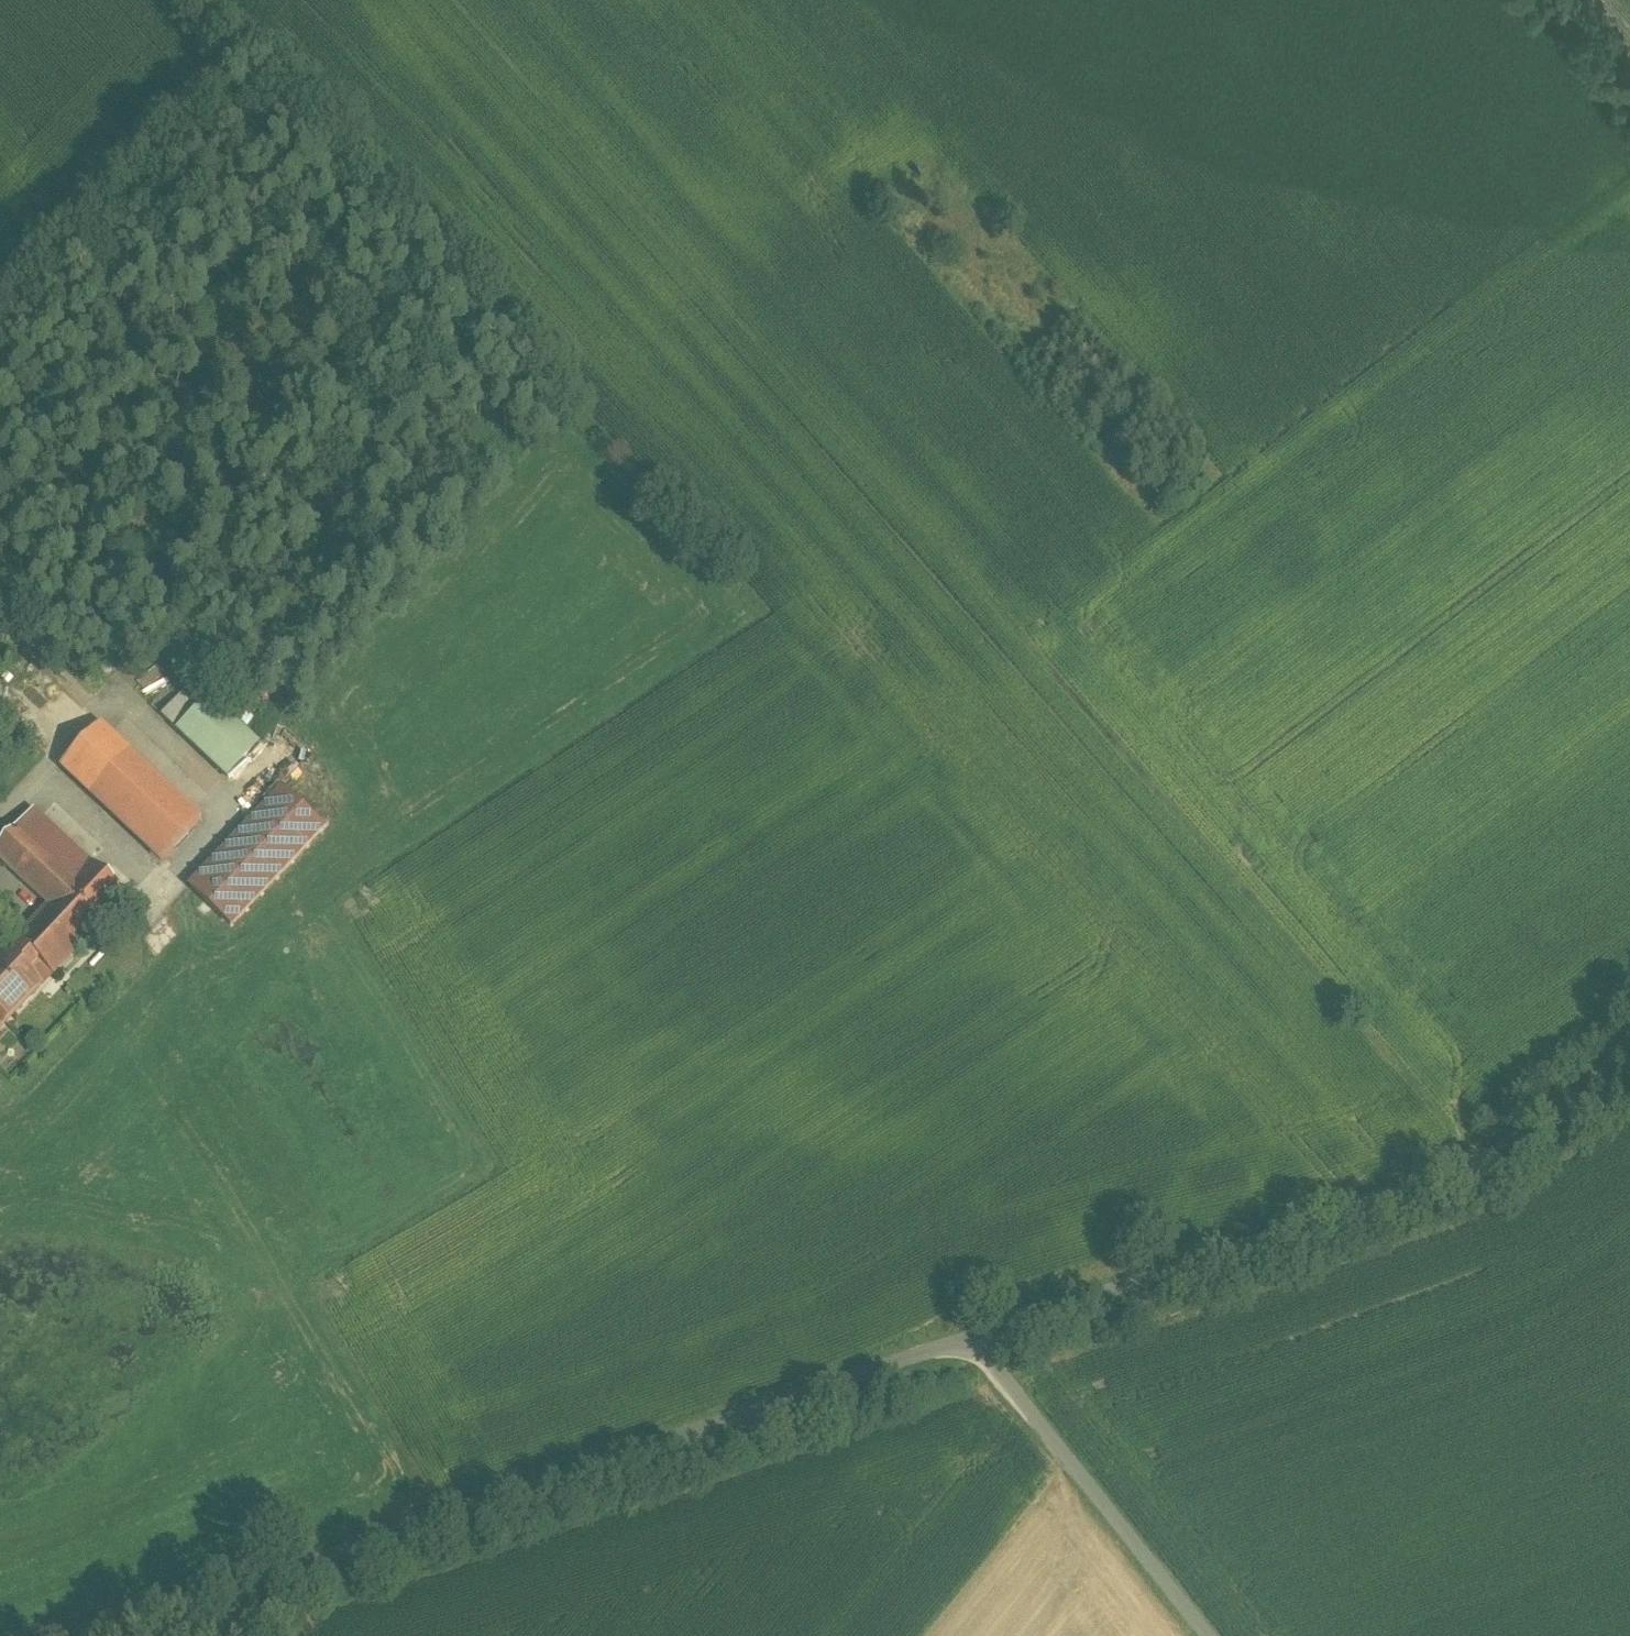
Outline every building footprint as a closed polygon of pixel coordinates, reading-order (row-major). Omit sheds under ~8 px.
[(208,680),(178,713),(236,766),(267,733),(208,680)] [(203,800),(102,704),(62,746),(163,842),(203,800)] [(233,906),(326,810),(286,772),(193,868),(233,906)] [(31,788),(0,823),(0,844),(47,887),(0,936),(0,1019),(113,901),(112,900),(132,879),(31,788)]
